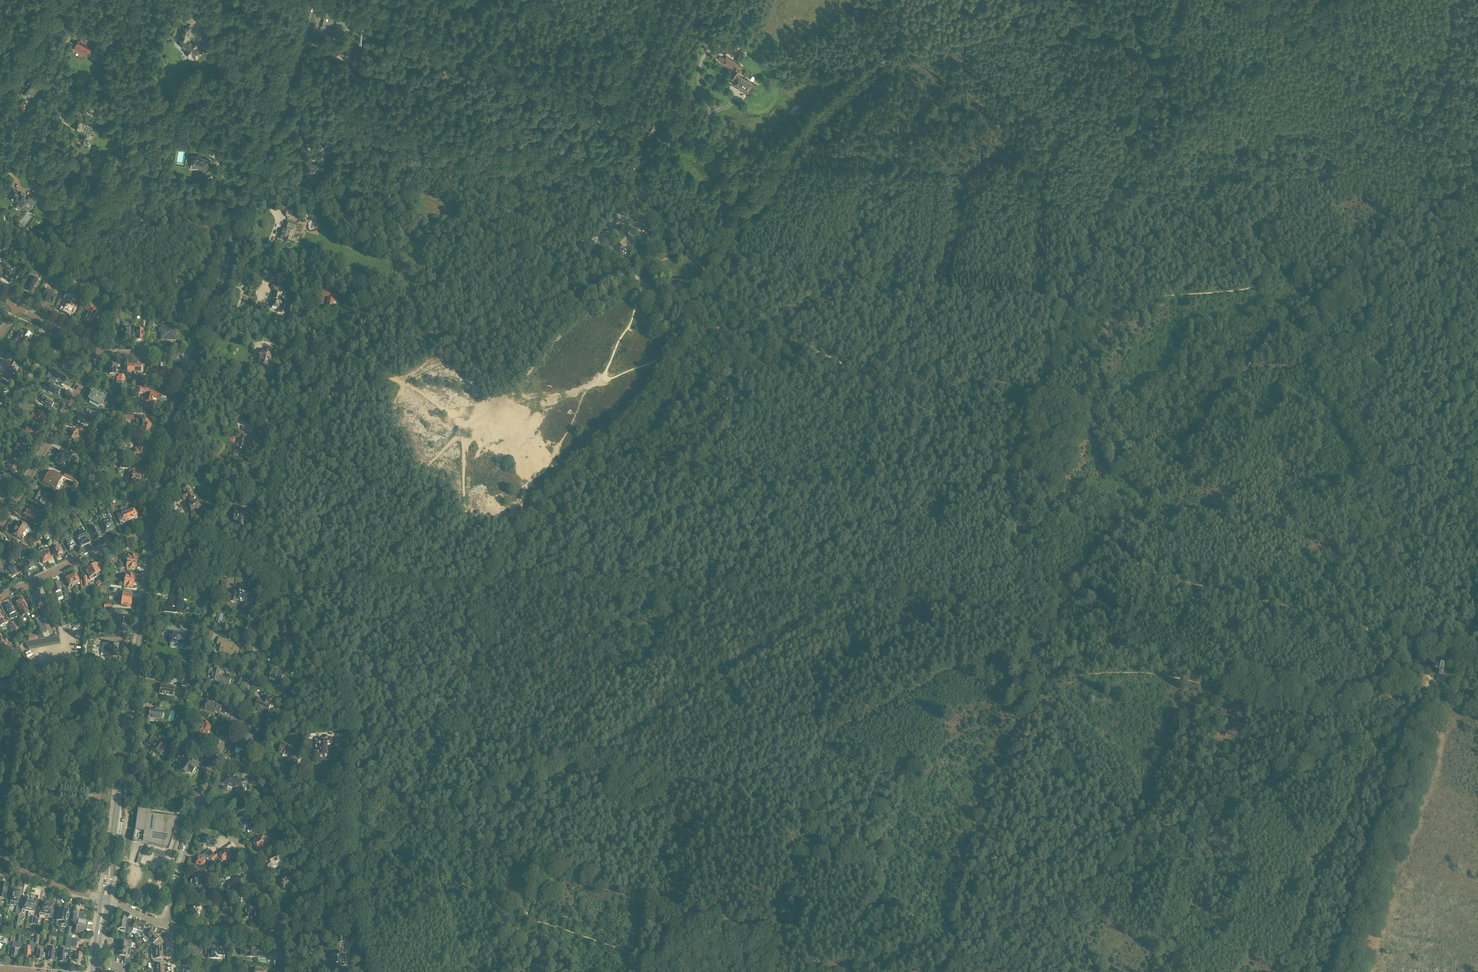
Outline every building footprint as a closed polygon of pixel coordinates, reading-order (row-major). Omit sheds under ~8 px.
[(330,29),(335,12),(327,10),(322,27),(330,29)] [(193,44),(188,40),(190,28),(184,26),(181,40),(180,41),(184,44),(182,46),(186,49),(185,51),(186,52),(185,53),(189,56),(189,55),(191,56),(192,54),(196,58),(199,55),(198,55),(201,52),(196,48),(197,47),(194,43),(193,44)] [(91,48),(96,39),(84,32),(80,41),(76,39),(74,44),(76,45),(74,49),(86,55),(88,51),(90,52),(92,48),(91,48)] [(732,82),(748,92),(753,83),(740,75),(743,70),(740,69),(743,65),(727,56),(726,58),(723,56),(723,57),(720,56),(718,59),(721,61),(720,61),(730,67),(728,70),(732,72),(729,78),(734,80),(732,82)] [(28,91),(34,94),(36,89),(38,90),(37,90),(38,90),(40,86),(39,86),(34,82),(36,80),(32,77),(25,85),(26,87),(25,88),(23,90),(26,94),(28,91)] [(26,104),(23,101),(17,108),(22,113),(27,108),(24,106),(26,104)] [(797,117),(802,109),(799,107),(794,114),(797,117)] [(650,137),(658,123),(652,120),(648,127),(644,134),(650,137)] [(92,128),(90,127),(90,126),(90,125),(84,123),(80,121),(79,121),(78,121),(78,122),(78,123),(76,128),(86,132),(86,133),(85,133),(85,134),(86,134),(87,135),(85,140),(87,140),(87,141),(87,142),(88,142),(88,141),(90,142),(93,135),(91,134),(91,133),(92,133),(94,129),(94,128),(93,128),(92,128)] [(318,165),(308,162),(306,172),(307,172),(308,173),(310,174),(311,173),(313,174),(312,178),(316,179),(317,175),(320,163),(323,164),(324,161),(325,161),(326,155),(320,153),(319,160),(318,165)] [(194,160),(192,159),(191,168),(193,168),(194,168),(196,168),(197,168),(199,167),(201,168),(205,170),(211,161),(206,159),(201,157),(195,155),(194,160)] [(118,180),(127,166),(122,162),(118,168),(114,165),(108,174),(118,180)] [(223,185),(229,180),(223,174),(217,179),(223,185)] [(57,195),(64,183),(59,179),(52,192),(57,195)] [(11,195),(8,198),(13,202),(12,203),(17,206),(18,205),(22,208),(25,205),(26,206),(25,206),(28,208),(33,203),(28,200),(24,197),(25,195),(20,192),(20,193),(13,188),(9,194),(11,195)] [(38,197),(32,192),(30,196),(36,200),(38,197)] [(82,207),(88,202),(80,194),(74,199),(82,207)] [(60,212),(63,208),(57,203),(54,207),(60,212)] [(287,217),(294,213),(291,208),(284,211),(287,217)] [(285,240),(286,240),(286,241),(287,242),(289,243),(289,242),(290,241),(291,242),(293,236),(294,237),(296,230),(301,232),(301,231),(302,231),(303,228),(303,227),(303,226),(287,221),(282,236),(283,236),(281,239),(285,240)] [(6,258),(12,246),(8,245),(4,253),(5,253),(3,257),(6,258)] [(7,266),(1,264),(0,266),(0,270),(6,274),(4,278),(14,283),(18,276),(20,277),(23,271),(19,269),(16,275),(10,272),(12,269),(7,266)] [(321,275),(322,269),(314,267),(312,272),(321,275)] [(263,279),(269,276),(265,270),(260,273),(263,279)] [(26,289),(28,290),(31,292),(35,285),(35,286),(38,281),(37,281),(37,280),(34,278),(35,276),(29,273),(27,278),(29,280),(26,286),(27,287),(26,289)] [(271,287),(274,292),(271,306),(279,308),(278,312),(283,314),(286,301),(282,300),(282,299),(281,299),(282,296),(280,293),(279,292),(275,285),(273,285),(272,285),(271,287)] [(52,304),(57,296),(53,294),(54,292),(47,289),(43,296),(47,298),(45,300),(52,304)] [(336,294),(320,291),(319,295),(328,297),(327,305),(333,306),(333,304),(336,305),(337,301),(334,300),(336,294)] [(661,299),(658,296),(655,295),(652,298),(652,297),(651,297),(651,298),(648,297),(647,302),(650,305),(652,308),(658,309),(659,304),(661,302),(661,299)] [(76,307),(66,302),(65,303),(63,302),(61,306),(64,308),(63,309),(67,311),(66,312),(69,314),(69,313),(72,315),(76,307)] [(88,312),(83,320),(91,324),(94,319),(93,319),(97,312),(97,313),(99,310),(93,306),(92,307),(88,305),(85,310),(88,312)] [(130,340),(130,326),(121,326),(121,334),(121,335),(120,335),(120,336),(121,337),(121,338),(120,338),(120,339),(121,339),(121,340),(130,340)] [(171,328),(171,327),(164,327),(164,328),(161,328),(161,332),(161,336),(162,336),(162,340),(166,340),(166,341),(171,341),(171,339),(175,339),(175,332),(176,332),(176,328),(171,328)] [(29,339),(32,334),(25,330),(22,335),(19,333),(15,340),(19,342),(20,341),(24,344),(27,338),(29,339)] [(39,352),(45,341),(38,337),(34,344),(31,342),(28,349),(32,351),(33,348),(39,352)] [(268,352),(268,351),(265,351),(265,352),(263,351),(260,354),(262,357),(261,363),(260,363),(259,369),(267,370),(267,371),(271,372),(272,362),(271,362),(273,353),(268,352)] [(75,366),(75,365),(77,365),(78,363),(77,361),(72,358),(66,354),(64,359),(65,359),(63,363),(65,363),(64,365),(73,369),(74,365),(75,366)] [(0,369),(0,371),(4,374),(5,371),(10,374),(13,376),(15,372),(13,370),(14,368),(15,368),(17,365),(11,361),(10,364),(3,360),(0,366),(0,367),(1,368),(0,369)] [(134,365),(134,373),(134,376),(138,376),(138,373),(143,373),(143,366),(141,366),(141,365),(138,365),(134,365)] [(159,370),(156,367),(152,370),(160,381),(164,379),(165,380),(167,381),(168,379),(169,377),(168,376),(168,375),(162,367),(159,370)] [(63,373),(60,371),(59,372),(58,371),(56,376),(53,374),(50,379),(55,382),(57,379),(64,383),(65,382),(66,382),(68,378),(67,378),(68,377),(63,374),(63,373)] [(59,395),(61,391),(60,391),(61,390),(54,386),(55,382),(50,379),(49,380),(47,386),(50,387),(48,392),(49,392),(48,393),(52,395),(52,394),(58,397),(58,395),(59,395)] [(51,408),(55,403),(48,399),(49,396),(41,392),(39,396),(43,398),(42,399),(41,401),(41,402),(41,403),(44,405),(45,404),(51,408)] [(89,400),(95,403),(100,406),(104,398),(94,392),(89,400)] [(150,409),(151,406),(155,407),(158,395),(150,393),(148,402),(146,402),(144,407),(150,409)] [(17,415),(19,412),(15,410),(15,408),(12,407),(10,411),(17,415)] [(46,415),(37,410),(35,414),(35,413),(34,414),(31,413),(29,417),(33,419),(39,422),(43,423),(46,418),(45,418),(46,415)] [(87,414),(82,411),(78,419),(84,422),(84,424),(87,426),(88,424),(88,425),(92,417),(99,418),(100,413),(93,413),(89,411),(87,414)] [(149,433),(151,425),(147,424),(148,420),(142,419),(142,423),(143,424),(141,431),(149,433)] [(34,439),(37,433),(24,426),(23,429),(22,433),(25,435),(29,438),(30,437),(34,439)] [(8,432),(0,427),(0,435),(5,437),(8,432)] [(78,429),(77,431),(73,429),(68,437),(74,440),(76,438),(78,439),(84,428),(82,427),(80,430),(78,429)] [(246,448),(249,434),(238,432),(237,437),(240,437),(239,439),(240,440),(239,444),(238,444),(238,446),(236,445),(234,453),(240,454),(239,456),(245,458),(248,448),(246,448)] [(24,456),(28,449),(17,442),(15,446),(17,447),(15,451),(24,456)] [(145,450),(146,446),(139,444),(138,448),(135,448),(133,457),(141,458),(144,458),(146,450),(145,450)] [(58,456),(57,456),(54,462),(63,467),(65,462),(68,464),(68,463),(71,457),(73,454),(67,451),(66,454),(60,451),(58,456)] [(15,456),(7,452),(5,454),(12,458),(9,463),(11,464),(9,468),(15,471),(19,464),(13,461),(15,456)] [(129,471),(128,479),(132,479),(131,481),(131,484),(136,485),(136,482),(140,483),(141,474),(140,473),(141,470),(134,469),(134,470),(131,469),(130,472),(129,471)] [(75,482),(77,478),(65,472),(63,476),(75,482)] [(4,475),(2,473),(0,476),(0,485),(5,488),(11,479),(4,475)] [(52,475),(48,473),(43,481),(56,489),(62,478),(53,473),(52,475)] [(185,493),(181,495),(184,500),(188,498),(189,501),(190,500),(191,503),(188,505),(192,514),(196,512),(197,513),(197,514),(198,514),(199,514),(200,514),(205,511),(206,511),(206,510),(206,509),(206,508),(202,501),(202,500),(201,500),(200,500),(200,499),(199,499),(199,500),(197,501),(190,488),(189,487),(188,486),(187,486),(186,486),(185,486),(184,487),(183,488),(183,489),(183,490),(184,491),(185,493)] [(49,496),(41,491),(39,493),(36,491),(32,499),(37,502),(42,504),(45,497),(56,504),(59,499),(50,494),(49,496)] [(31,510),(28,508),(26,510),(24,513),(33,519),(36,514),(40,517),(42,513),(35,509),(34,511),(31,509),(31,510)] [(245,517),(245,512),(243,512),(243,509),(235,508),(234,526),(238,526),(237,528),(243,529),(243,526),(242,526),(243,517),(245,517)] [(135,519),(137,518),(138,516),(137,514),(136,514),(134,509),(125,513),(128,521),(134,518),(135,519)] [(122,525),(123,525),(124,524),(129,522),(128,521),(125,513),(117,516),(120,522),(119,523),(120,525),(122,525)] [(111,519),(109,516),(107,517),(107,516),(104,518),(105,521),(110,531),(113,529),(115,528),(110,519),(111,519)] [(110,531),(105,521),(104,518),(100,519),(100,520),(98,521),(100,524),(105,533),(106,532),(107,532),(110,531)] [(16,526),(16,527),(24,532),(26,528),(28,530),(29,527),(27,526),(24,524),(24,525),(19,522),(18,524),(17,524),(16,525),(16,526)] [(53,533),(57,531),(53,524),(49,527),(53,533)] [(93,528),(92,528),(90,525),(87,526),(95,541),(97,540),(98,540),(100,539),(100,538),(102,537),(97,527),(93,528)] [(16,527),(16,528),(15,528),(14,528),(14,530),(12,534),(20,539),(22,540),(24,536),(22,535),(24,532),(16,527)] [(41,534),(45,538),(47,536),(46,535),(51,531),(48,529),(41,534)] [(87,536),(85,532),(81,534),(86,545),(91,543),(89,540),(90,540),(88,536),(87,536)] [(86,545),(81,534),(76,537),(78,541),(77,541),(79,545),(80,545),(81,548),(86,545)] [(70,550),(76,548),(71,539),(65,542),(70,550)] [(57,542),(56,541),(52,543),(52,544),(52,545),(57,556),(58,556),(59,557),(60,556),(60,555),(63,554),(57,542)] [(14,553),(17,551),(9,542),(7,544),(14,553)] [(45,550),(43,547),(41,548),(47,562),(52,559),(49,552),(50,552),(48,548),(45,550)] [(47,562),(41,548),(39,549),(40,552),(37,553),(38,557),(39,557),(42,564),(47,562)] [(137,562),(137,559),(137,556),(125,554),(124,561),(127,561),(136,562),(136,561),(137,562)] [(29,560),(28,558),(27,557),(24,559),(24,558),(22,559),(25,566),(26,565),(28,571),(31,570),(30,569),(34,567),(30,559),(29,560)] [(185,568),(188,559),(184,558),(181,567),(176,567),(177,565),(170,565),(169,573),(176,573),(185,574),(185,568)] [(136,566),(137,563),(136,563),(136,562),(127,561),(126,568),(135,569),(136,566)] [(11,567),(6,569),(7,573),(9,572),(12,578),(18,575),(13,564),(12,562),(9,563),(11,567)] [(24,572),(19,563),(15,565),(14,564),(13,564),(18,575),(24,572)] [(101,572),(97,564),(94,565),(91,566),(96,578),(98,577),(98,576),(101,574),(100,572),(101,572)] [(83,578),(84,585),(84,587),(88,586),(87,581),(90,579),(90,581),(96,578),(91,566),(88,568),(85,570),(87,575),(86,576),(86,577),(83,578)] [(135,580),(135,578),(134,578),(135,574),(126,573),(125,580),(134,581),(134,580),(135,580)] [(77,583),(80,582),(76,574),(70,576),(75,585),(77,584),(77,583)] [(72,587),(75,585),(70,576),(65,579),(68,587),(71,586),(72,587)] [(57,599),(63,597),(60,587),(61,587),(59,582),(52,585),(57,599)] [(228,595),(227,599),(231,600),(231,602),(236,604),(237,601),(241,602),(242,603),(242,602),(246,603),(250,604),(250,603),(252,604),(253,600),(251,599),(252,596),(247,594),(247,592),(243,591),(239,590),(238,592),(233,591),(233,594),(229,593),(228,595)] [(132,599),(132,597),(132,596),(132,593),(120,591),(119,598),(122,598),(131,600),(131,599),(132,599)] [(41,599),(39,593),(32,596),(36,605),(43,602),(44,604),(47,603),(45,597),(41,599)] [(182,610),(183,599),(180,598),(180,597),(179,597),(179,594),(172,593),(171,607),(165,606),(164,612),(177,613),(177,610),(182,610)] [(131,603),(132,601),(131,601),(131,600),(122,598),(121,605),(130,607),(131,603)] [(23,599),(20,601),(26,614),(26,615),(28,613),(27,610),(30,608),(28,604),(26,605),(23,599)] [(20,601),(16,603),(20,612),(22,616),(26,615),(26,614),(20,601)] [(8,606),(6,608),(11,619),(13,618),(13,619),(17,617),(17,615),(18,614),(16,611),(15,612),(11,605),(10,605),(9,605),(8,606)] [(0,627),(4,625),(7,623),(8,622),(6,617),(4,618),(0,610),(0,626),(0,627)] [(118,618),(117,622),(128,624),(129,617),(121,616),(121,612),(115,611),(115,617),(118,618)] [(42,633),(47,630),(41,617),(42,617),(39,612),(33,615),(41,632),(42,633)] [(127,631),(128,624),(117,622),(116,627),(113,627),(113,633),(118,634),(119,630),(127,631)] [(202,628),(192,626),(190,634),(201,635),(202,628)] [(171,631),(170,642),(171,643),(186,645),(188,634),(181,633),(181,632),(176,631),(176,632),(171,631)] [(211,642),(214,632),(207,631),(204,640),(211,642)] [(276,648),(282,644),(286,649),(297,641),(291,633),(274,645),(276,648)] [(30,641),(24,643),(29,650),(60,644),(59,636),(45,639),(39,640),(30,641)] [(238,654),(240,645),(225,641),(226,639),(219,638),(218,643),(222,644),(220,652),(232,655),(232,653),(238,654)] [(104,648),(104,650),(104,651),(105,652),(107,652),(107,656),(117,657),(119,645),(109,643),(108,647),(106,647),(105,647),(104,648)] [(214,669),(210,668),(208,674),(212,675),(211,679),(218,681),(230,684),(231,679),(220,675),(223,666),(215,664),(214,669)] [(286,680),(287,677),(285,676),(286,672),(272,668),(269,677),(276,679),(277,678),(279,678),(277,686),(277,687),(281,688),(284,680),(286,680)] [(173,696),(174,686),(161,685),(159,694),(173,696)] [(269,704),(272,699),(266,696),(263,701),(259,699),(255,706),(268,712),(271,705),(269,704)] [(219,714),(222,706),(208,701),(205,710),(219,714)] [(150,709),(149,718),(149,722),(154,722),(154,718),(161,719),(164,719),(164,714),(165,710),(169,711),(170,706),(162,705),(161,704),(160,704),(159,709),(156,708),(156,710),(150,709)] [(210,726),(212,723),(206,721),(205,722),(206,722),(205,724),(202,723),(200,727),(201,728),(201,729),(202,729),(199,737),(206,740),(210,731),(209,731),(211,727),(210,726)] [(263,737),(268,739),(271,728),(265,725),(263,730),(265,730),(263,737)] [(249,745),(252,736),(248,735),(246,741),(245,741),(245,740),(245,739),(244,739),(243,739),(242,742),(238,741),(235,748),(246,752),(247,747),(248,747),(249,745)] [(318,739),(315,739),(316,750),(318,751),(319,757),(319,758),(320,758),(327,757),(328,757),(328,756),(329,755),(327,744),(330,744),(330,742),(330,739),(329,737),(322,738),(322,740),(319,740),(318,739)] [(150,740),(147,743),(152,747),(151,748),(159,754),(165,758),(168,754),(166,753),(168,750),(169,749),(164,745),(163,746),(155,740),(153,743),(150,740)] [(284,747),(282,746),(283,743),(282,743),(279,753),(289,756),(288,759),(292,760),(296,747),(291,746),(291,748),(288,747),(289,745),(285,744),(284,747)] [(190,756),(186,753),(182,758),(186,761),(184,764),(185,764),(181,770),(185,773),(188,770),(192,773),(195,769),(194,768),(196,765),(194,764),(194,763),(190,760),(190,761),(187,759),(190,756)] [(236,777),(237,775),(232,773),(231,775),(227,774),(225,778),(224,778),(222,784),(228,786),(230,785),(232,785),(233,787),(245,791),(248,782),(247,782),(247,783),(240,781),(241,779),(236,777)] [(176,819),(150,815),(151,812),(138,810),(134,842),(142,843),(166,849),(167,849),(168,849),(169,848),(178,821),(178,820),(177,819),(176,819)] [(245,818),(239,821),(241,824),(240,825),(243,829),(244,828),(245,830),(251,826),(253,829),(257,826),(255,822),(254,823),(252,818),(254,817),(250,811),(249,812),(248,812),(243,815),(245,818)] [(206,837),(204,836),(203,841),(204,841),(203,844),(208,845),(208,846),(212,848),(212,847),(215,847),(217,842),(215,841),(216,838),(206,835),(206,837)] [(255,842),(254,843),(256,847),(256,848),(256,849),(257,849),(258,850),(259,849),(260,852),(264,849),(262,847),(269,843),(264,836),(259,839),(258,838),(254,841),(255,842)] [(211,850),(202,856),(210,858),(214,855),(211,850)] [(219,855),(217,853),(214,855),(210,858),(212,861),(218,857),(221,862),(227,858),(228,860),(231,858),(230,856),(226,850),(219,855)] [(299,860),(304,857),(301,852),(296,855),(299,860)] [(277,867),(276,865),(272,856),(269,858),(270,859),(266,861),(267,864),(266,864),(269,869),(273,867),(274,869),(277,867)] [(203,867),(204,867),(207,868),(209,862),(210,862),(210,863),(213,864),(208,858),(207,861),(199,858),(198,861),(197,860),(196,863),(197,864),(196,864),(200,865),(199,867),(203,868),(203,867)] [(292,873),(289,869),(282,873),(285,877),(283,878),(282,877),(279,879),(280,881),(281,883),(281,884),(285,890),(289,888),(288,886),(291,884),(289,880),(297,875),(294,871),(292,873)] [(230,895),(231,895),(232,894),(233,894),(233,893),(234,893),(234,892),(234,891),(234,890),(244,884),(240,876),(226,884),(230,890),(227,891),(227,892),(227,893),(228,893),(228,894),(229,894),(229,895),(230,895)] [(199,879),(193,877),(191,885),(196,886),(195,890),(200,892),(201,887),(200,887),(201,880),(199,879)] [(219,888),(225,884),(222,878),(216,881),(219,888)] [(17,890),(17,889),(14,889),(14,890),(13,890),(10,904),(17,906),(17,908),(20,908),(22,900),(18,899),(20,891),(17,890)] [(28,911),(31,898),(28,897),(27,898),(24,897),(22,913),(24,914),(25,910),(28,911)] [(211,911),(213,898),(201,897),(201,900),(209,901),(208,911),(211,911)] [(35,912),(37,900),(34,899),(34,898),(31,898),(28,911),(35,912)] [(45,915),(47,903),(42,902),(40,912),(39,912),(39,915),(45,917),(45,915)] [(54,918),(55,912),(52,911),(53,904),(47,903),(45,915),(49,916),(48,917),(54,918)] [(196,918),(200,916),(199,914),(203,912),(198,904),(195,905),(196,907),(190,911),(193,917),(195,916),(196,918)] [(255,919),(255,915),(254,914),(255,908),(251,908),(251,907),(246,906),(245,919),(250,919),(254,919),(255,919)] [(67,926),(69,911),(68,911),(68,910),(64,909),(61,925),(61,926),(66,927),(66,926),(67,926)] [(85,931),(86,921),(83,921),(84,913),(74,912),(72,921),(74,921),(73,925),(76,926),(75,934),(83,935),(84,931),(85,931)] [(231,920),(232,913),(220,912),(219,918),(226,919),(226,920),(231,920)] [(124,917),(123,916),(122,916),(121,916),(119,917),(120,918),(119,922),(119,929),(122,929),(122,930),(127,932),(130,925),(126,924),(128,919),(124,917)] [(140,923),(135,921),(134,922),(132,921),(129,927),(127,933),(131,934),(132,931),(133,931),(133,930),(137,932),(140,923)] [(145,933),(149,928),(145,926),(145,925),(140,923),(137,932),(141,933),(141,932),(145,933)] [(148,940),(156,935),(152,930),(151,931),(149,928),(145,933),(142,937),(144,939),(143,939),(146,942),(148,940)] [(14,958),(15,957),(16,958),(17,952),(18,953),(18,948),(21,948),(22,943),(23,934),(19,934),(18,943),(13,942),(11,953),(12,953),(11,957),(12,957),(13,957),(14,958)] [(161,944),(158,940),(159,939),(156,935),(148,940),(151,944),(152,943),(154,946),(161,944)] [(60,951),(59,959),(59,962),(60,962),(61,962),(63,963),(63,962),(64,962),(65,955),(68,955),(68,950),(68,949),(71,949),(71,946),(72,939),(72,938),(72,936),(67,936),(65,950),(61,949),(60,951)] [(120,942),(119,947),(124,948),(128,949),(128,948),(130,948),(131,941),(127,941),(128,940),(126,939),(125,939),(122,939),(121,942),(120,942)] [(24,955),(22,954),(22,958),(30,959),(31,952),(33,952),(35,942),(30,941),(29,947),(24,947),(23,950),(25,950),(24,955)] [(161,944),(154,946),(151,947),(152,954),(153,954),(162,953),(162,948),(161,948),(161,944)] [(188,944),(188,951),(192,951),(192,955),(199,956),(199,952),(198,952),(199,945),(188,944)] [(206,962),(205,962),(205,967),(208,967),(209,962),(209,959),(217,959),(218,955),(224,955),(224,956),(225,947),(216,947),(216,946),(212,946),(211,956),(209,955),(206,955),(206,962)] [(334,960),(335,964),(336,963),(336,965),(346,964),(345,956),(343,956),(342,948),(340,949),(340,946),(337,946),(338,953),(337,953),(337,955),(333,955),(333,960),(334,960)] [(82,957),(83,950),(84,948),(79,947),(79,952),(80,952),(79,953),(76,953),(74,960),(76,960),(76,961),(76,962),(77,962),(78,962),(79,962),(79,961),(81,961),(81,957),(82,957)] [(119,947),(118,953),(120,953),(119,956),(125,957),(127,957),(127,956),(130,956),(131,949),(130,948),(128,948),(128,949),(124,948),(119,947)] [(262,957),(263,949),(241,947),(241,956),(246,956),(246,957),(257,958),(257,957),(262,957)] [(163,959),(162,953),(153,954),(152,954),(151,954),(151,960),(153,960),(153,962),(153,963),(162,962),(162,959),(163,959)] [(162,965),(162,962),(153,963),(153,964),(151,964),(151,971),(164,971),(163,965),(162,965)]
